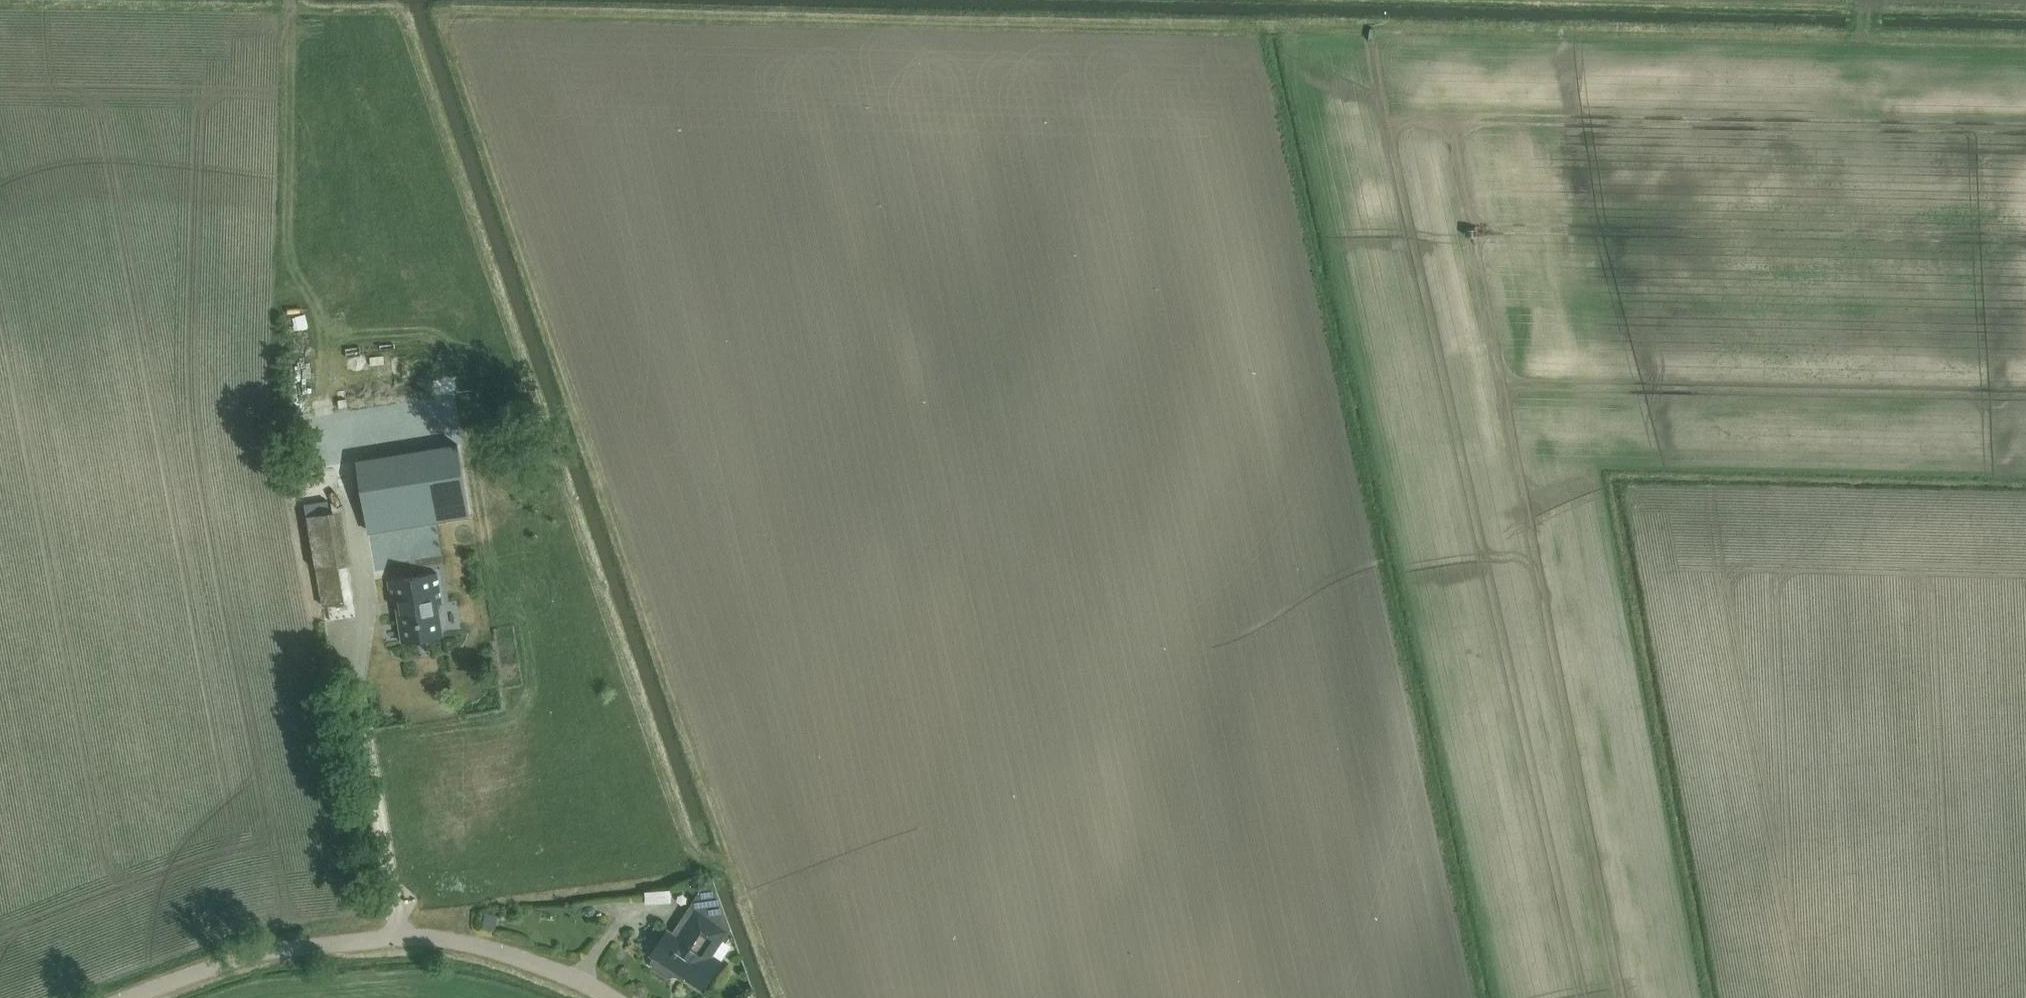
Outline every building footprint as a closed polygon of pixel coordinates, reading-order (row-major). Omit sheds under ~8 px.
[(458,444),(357,460),(369,532),(469,515),(458,444)] [(436,572),(392,579),(402,643),(402,642),(442,636),(437,604),(441,603),(436,572)] [(704,884),(697,895),(690,905),(697,910),(688,923),(684,921),(675,934),(674,933),(673,935),(667,931),(652,953),(657,957),(654,961),(655,966),(668,975),(673,974),(676,970),(702,987),(720,961),(710,955),(721,938),(726,941),(732,933),(713,879),(711,878),(709,877),(704,884)] [(671,902),(671,890),(645,891),(646,904),(671,902)]
